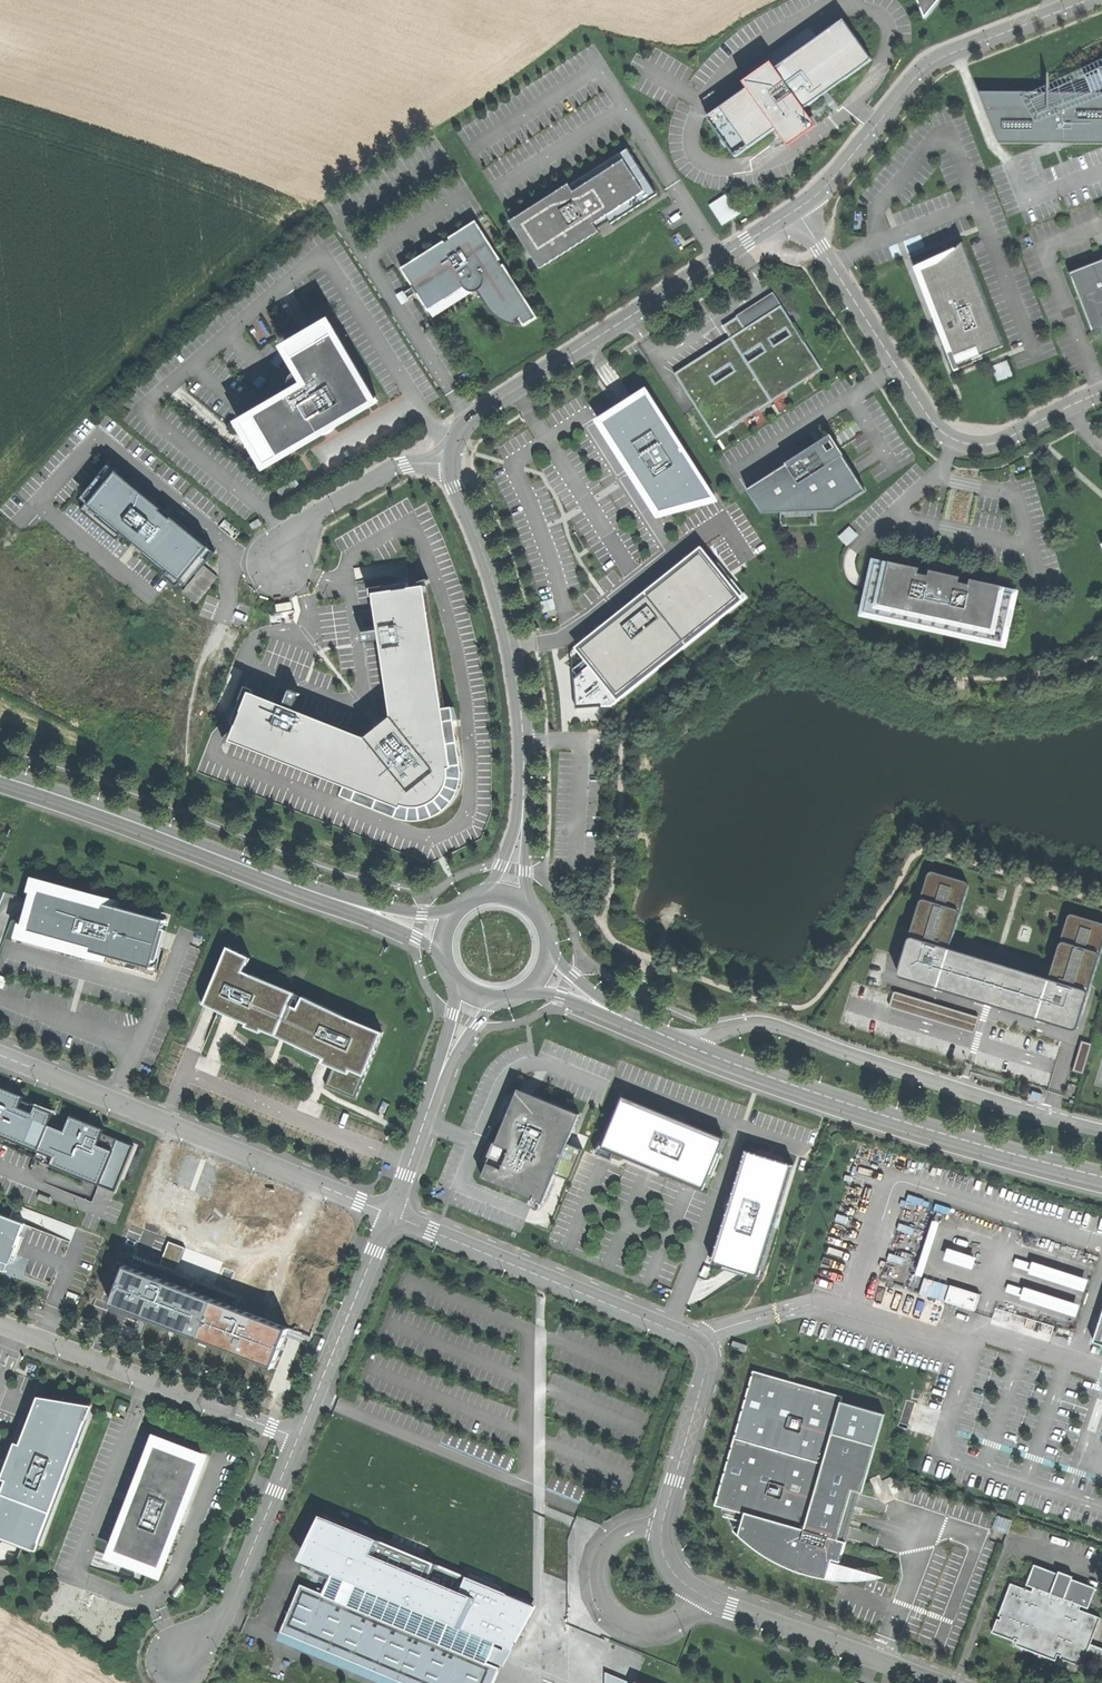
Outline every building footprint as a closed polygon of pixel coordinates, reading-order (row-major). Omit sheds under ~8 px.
[(925,18),(940,0),(918,0),(925,18)] [(844,20),(831,29),(859,70),(873,60),(844,20)] [(789,145),(818,125),(805,108),(818,98),(812,90),(817,87),(838,71),(844,80),(859,70),(831,29),(721,108),(749,147),(776,128),(789,145)] [(979,92),(999,143),(1001,143),(1044,144),(1049,144),(1049,143),(1058,143),(1064,143),(1064,144),(1073,144),(1101,144),(1101,93),(1035,92),(979,92)] [(721,108),(708,117),(736,157),(749,147),(721,108)] [(516,223),(542,264),(598,228),(594,223),(601,219),(606,216),(609,221),(650,194),(652,193),(630,158),(588,184),(585,180),(584,181),(572,189),(572,187),(516,223)] [(727,193),(709,205),(723,225),(741,214),(727,193)] [(501,260),(476,221),(450,238),(450,239),(445,242),(445,241),(402,268),(429,311),(465,288),(467,290),(469,291),(472,292),(475,292),(478,291),(479,294),(491,311),(494,314),(497,317),(502,320),(508,323),(512,324),(517,326),(521,326),(517,320),(520,319),(524,326),(538,317),(504,265),(503,265),(500,261),(501,260)] [(1004,346),(963,242),(950,254),(938,263),(921,270),(939,316),(935,318),(955,370),(973,363),(972,359),(978,356),(1004,346)] [(1070,273),(1073,282),(1077,280),(1084,297),(1079,298),(1090,326),(1101,321),(1101,260),(1101,261),(1070,273)] [(772,293),(737,315),(745,328),(782,305),(781,304),(780,304),(773,293),(772,294),(772,293)] [(779,384),(785,393),(808,378),(803,369),(815,361),(821,370),(822,369),(782,305),(745,328),(737,315),(736,316),(737,317),(723,326),(734,343),(728,346),(723,349),(720,345),(675,374),(696,407),(716,437),(733,427),(727,418),(753,401),(759,410),(772,401),(767,392),(779,384)] [(376,402),(330,324),(288,348),(310,385),(243,424),(268,466),(308,442),(330,429),(376,402)] [(1010,359),(995,364),(1000,380),(1016,375),(1010,359)] [(808,378),(821,370),(815,361),(803,369),(808,378)] [(772,401),(785,393),(779,384),(767,392),(772,401)] [(712,492),(649,391),(625,407),(619,411),(602,421),(660,512),(717,499),(712,492)] [(743,420),(759,410),(753,401),(727,418),(733,427),(743,420)] [(866,491),(839,449),(827,457),(819,444),(809,450),(806,446),(802,449),(797,452),(800,456),(786,465),(747,489),(763,513),(835,510),(866,491)] [(82,499),(88,503),(115,470),(109,465),(82,499)] [(163,509),(115,470),(88,503),(85,506),(122,536),(124,533),(146,551),(143,554),(180,584),(182,581),(209,548),(210,547),(173,517),(172,519),(166,514),(162,511),(163,509)] [(277,490),(281,496),(300,485),(296,479),(277,490)] [(262,524),(259,519),(250,524),(253,529),(262,524)] [(215,552),(209,548),(182,581),(188,586),(215,552)] [(703,555),(584,651),(595,663),(575,680),(578,707),(605,707),(739,598),(703,555)] [(869,597),(865,612),(1002,642),(1013,594),(1000,591),(1001,586),(971,579),(970,585),(944,579),(919,573),(920,568),(890,561),(888,567),(876,564),(872,580),(869,597)] [(284,706),(251,692),(232,740),(347,786),(343,795),(356,800),(359,791),(402,808),(404,805),(409,806),(415,807),(421,807),(427,805),(433,802),(437,799),(441,796),(445,791),(447,787),(449,783),(450,779),(450,772),(450,768),(453,767),(446,722),(457,720),(454,707),(444,708),(426,586),(375,594),(380,630),(363,632),(365,643),(382,640),(393,717),(381,727),(367,738),(295,710),(301,694),(291,690),(284,706)] [(291,602),(276,605),(277,611),(292,609),(291,602)] [(464,768),(457,720),(446,722),(453,767),(450,768),(450,772),(450,779),(449,783),(447,787),(445,791),(441,796),(437,799),(433,802),(427,805),(421,807),(415,807),(409,806),(404,805),(402,808),(359,791),(356,800),(398,817),(405,819),(413,820),(420,820),(427,819),(434,817),(441,814),(447,810),(451,805),(455,801),(458,796),(460,791),(462,785),(463,780),(464,774),(464,768)] [(934,872),(932,872),(931,872),(930,873),(929,874),(927,876),(900,968),(899,971),(899,973),(899,974),(900,976),(901,978),(994,1006),(1073,1030),(1075,1030),(1077,1029),(1078,1028),(1079,1027),(1101,950),(1101,923),(1073,914),(1071,914),(1070,915),(1069,916),(1068,917),(1049,979),(950,948),(969,887),(969,885),(968,884),(967,883),(966,882),(964,881),(934,872)] [(168,922),(119,908),(121,901),(101,895),(30,876),(26,889),(30,890),(26,905),(21,922),(19,921),(14,936),(85,956),(93,958),(105,961),(106,956),(155,970),(165,931),(168,922)] [(122,901),(121,906),(135,909),(136,904),(122,901)] [(249,958),(228,947),(204,1004),(207,1005),(211,1007),(218,1010),(223,1012),(231,1016),(239,1020),(247,1023),(246,1026),(260,1033),(261,1030),(275,1036),(285,1040),(299,1046),(298,1048),(315,1056),(316,1053),(321,1056),(325,1058),(323,1062),(332,1066),(336,1067),(329,1085),(356,1096),(365,1075),(383,1033),(355,1021),(342,1016),(304,997),(298,1010),(288,1006),(293,992),(256,977),(243,972),(249,958)] [(0,974),(0,988),(4,990),(9,978),(0,974)] [(978,1017),(897,992),(896,992),(895,992),(894,992),(893,994),(890,1005),(889,1006),(890,1007),(890,1008),(892,1009),(972,1033),(974,1034),(975,1033),(976,1032),(979,1020),(979,1018),(979,1017),(978,1017)] [(1093,1044),(1082,1041),(1072,1071),(1083,1074),(1093,1044)] [(23,1142),(40,1149),(37,1157),(53,1163),(85,1176),(86,1177),(92,1179),(101,1183),(115,1188),(116,1189),(120,1178),(134,1144),(130,1143),(104,1132),(106,1128),(89,1121),(73,1114),(71,1118),(66,1130),(50,1124),(55,1112),(38,1105),(24,1099),(26,1095),(9,1088),(0,1084),(0,1132),(23,1142)] [(530,1094),(523,1092),(517,1089),(513,1099),(507,1114),(481,1178),(532,1199),(536,1200),(543,1203),(560,1160),(563,1152),(570,1135),(579,1114),(530,1094)] [(1042,1094),(1033,1091),(1031,1097),(1041,1100),(1042,1094)] [(721,1137),(624,1097),(604,1146),(701,1185),(721,1137)] [(193,1188),(203,1155),(187,1150),(177,1183),(193,1188)] [(794,1165),(748,1151),(714,1258),(760,1273),(794,1165)] [(202,1176),(217,1181),(224,1162),(209,1157),(202,1176)] [(40,1193),(37,1199),(51,1204),(53,1198),(40,1193)] [(0,1215),(0,1261),(12,1266),(27,1225),(0,1215)] [(280,1325),(122,1263),(104,1309),(262,1371),(280,1325)] [(927,1275),(922,1293),(978,1310),(984,1293),(927,1275)] [(1081,1276),(1077,1286),(1087,1290),(1091,1280),(1081,1276)] [(1062,1310),(1080,1315),(1083,1304),(1065,1299),(1062,1310)] [(731,1348),(745,1352),(747,1345),(733,1341),(731,1348)] [(756,1370),(736,1438),(824,1464),(833,1435),(834,1436),(844,1402),(846,1397),(756,1370)] [(43,1400),(25,1446),(20,1445),(6,1480),(10,1482),(0,1510),(0,1537),(41,1552),(96,1409),(43,1400)] [(824,1464),(736,1438),(714,1505),(745,1514),(738,1535),(746,1542),(758,1551),(771,1559),(785,1566),(801,1572),(814,1576),(827,1578),(832,1560),(841,1562),(846,1542),(838,1539),(845,1513),(852,1490),(863,1493),(886,1414),(844,1402),(834,1436),(833,1435),(824,1464)] [(151,1566),(161,1570),(202,1463),(155,1445),(134,1500),(114,1552),(151,1566)] [(402,1682),(493,1682),(499,1667),(487,1663),(496,1642),(503,1645),(503,1626),(504,1599),(504,1586),(469,1572),(467,1577),(420,1558),(409,1582),(401,1579),(411,1555),(327,1520),(325,1526),(323,1525),(308,1564),(333,1574),(325,1592),(318,1589),(317,1592),(301,1585),(281,1633),(365,1668),(402,1682)] [(991,1632),(1013,1640),(1014,1637),(1018,1638),(1016,1641),(1037,1649),(1056,1656),(1057,1654),(1060,1655),(1059,1657),(1081,1666),(1086,1653),(1089,1654),(1096,1658),(1101,1658),(1101,1659),(1101,1648),(1090,1643),(1100,1617),(1079,1609),(1080,1605),(1087,1608),(1095,1587),(1071,1578),(1072,1575),(1058,1570),(1057,1573),(1033,1563),(1025,1584),(1033,1586),(1031,1591),(1010,1582),(997,1615),(1000,1615),(999,1619),(996,1618),(991,1632)] [(513,1603),(504,1599),(503,1626),(509,1626),(509,1610),(513,1603)]
